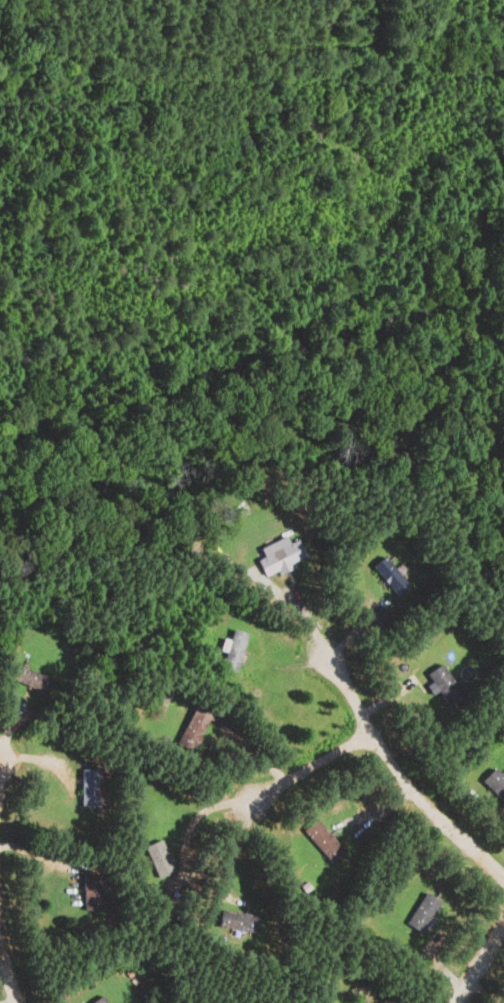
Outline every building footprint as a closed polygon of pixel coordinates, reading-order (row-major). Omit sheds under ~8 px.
[(268,578),(294,566),(293,563),(306,557),(298,540),(290,544),(286,536),(261,549),(265,557),(259,560),(268,578)] [(373,566),(398,597),(411,587),(386,557),(373,566)] [(238,672),(249,633),(234,629),(231,641),(226,640),(222,651),(228,652),(223,668),(238,672)] [(55,681),(20,665),(14,680),(48,696),(55,681)] [(447,705),(462,697),(444,665),(429,673),(447,705)] [(177,744),(195,753),(215,714),(197,704),(177,744)] [(100,807),(100,769),(82,769),(82,807),(100,807)] [(496,769),(483,782),(503,803),(503,777),(496,769)] [(304,831),(333,865),(346,853),(317,819),(304,831)] [(176,871),(161,840),(144,848),(159,879),(176,871)] [(102,877),(85,877),(85,911),(102,911),(102,877)] [(423,934),(443,903),(427,893),(407,924),(423,934)] [(257,931),(258,914),(221,913),(221,930),(257,931)]
